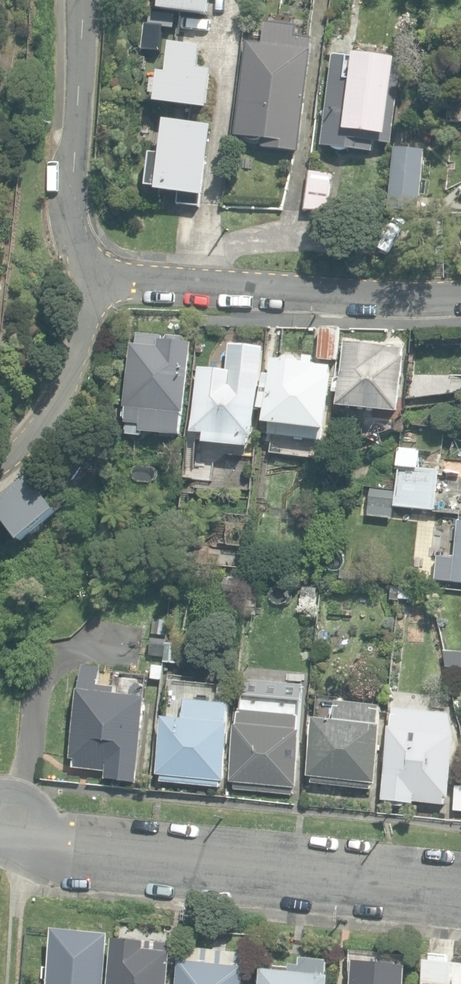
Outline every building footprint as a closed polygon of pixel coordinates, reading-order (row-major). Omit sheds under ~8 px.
[(160,10),(209,16),(211,0),(162,0),(160,10)] [(262,149),(300,153),(313,37),(298,36),(299,25),(265,21),(262,42),(247,40),(236,136),(263,139),(262,149)] [(157,104),(209,110),(213,73),(200,71),(203,50),(172,46),(169,74),(161,73),(157,104)] [(321,147),(373,153),(374,144),(391,146),(401,63),(333,55),(321,147)] [(205,198),(214,127),(166,121),(162,155),(151,154),(147,187),(158,188),(157,192),(205,198)] [(394,147),(388,210),(419,212),(425,149),(394,147)] [(307,211),(329,213),(329,211),(334,175),(311,172),(307,211)] [(321,360),(340,362),(343,329),(323,328),(321,360)] [(128,436),(144,437),(144,434),(183,436),(185,415),(188,415),(192,345),(189,343),(187,338),(138,335),(138,345),(132,345),(128,409),(127,408),(127,424),(128,424),(128,436)] [(339,406),(402,414),(409,359),(405,358),(406,350),(347,342),(342,380),(338,379),(336,393),(341,394),(339,406)] [(270,435),(324,442),(325,431),(328,431),(335,376),(331,376),(333,367),(314,364),(315,358),(306,356),(305,363),(300,362),(297,358),(287,357),(283,360),(274,359),(271,384),(264,383),(261,409),(267,409),(265,423),(271,424),(270,435)] [(206,435),(205,444),(250,449),(252,440),(254,440),(263,365),(240,362),(240,365),(232,364),(231,373),(201,370),(197,402),(192,402),(190,419),(195,420),(194,433),(206,435)] [(357,426),(334,423),(330,443),(355,446),(357,426)] [(412,441),(413,427),(402,425),(401,440),(412,441)] [(397,508),(437,511),(440,471),(400,468),(397,508)] [(23,542),(59,513),(29,477),(0,501),(0,514),(23,542)] [(406,521),(426,523),(427,514),(407,513),(406,521)] [(459,521),(452,582),(460,583),(460,522),(459,521)] [(388,599),(399,600),(401,585),(389,584),(388,599)] [(166,642),(164,662),(179,663),(181,644),(166,642)] [(162,662),(164,648),(153,646),(152,661),(162,662)] [(446,668),(460,669),(460,651),(443,650),(446,668)] [(104,780),(137,784),(149,699),(116,694),(117,686),(99,684),(101,668),(83,665),(70,760),(78,761),(77,770),(105,774),(104,780)] [(161,782),(220,787),(221,782),(225,782),(231,723),(229,723),(230,705),(186,701),(185,714),(186,714),(185,720),(164,717),(158,775),(162,775),(161,782)] [(312,783),(370,790),(371,783),(377,784),(383,726),(380,726),(382,707),(338,702),(336,721),(315,718),(308,776),(313,776),(312,783)] [(235,790),(293,795),(294,788),(298,789),(303,731),(287,730),(289,715),(240,711),(239,726),(237,726),(232,783),(235,783),(235,790)] [(393,806),(403,807),(407,804),(415,805),(416,802),(444,805),(446,798),(449,798),(456,734),(447,733),(447,729),(430,727),(430,731),(429,731),(430,717),(394,714),(392,728),(390,728),(382,801),(390,802),(393,806)] [(109,932),(53,927),(47,983),(104,983),(109,932)] [(173,950),(171,950),(172,943),(115,937),(110,983),(169,983),(173,950)] [(247,967),(244,967),(246,954),(187,948),(186,961),(182,960),(179,983),(245,983),(247,967)] [(329,976),(325,976),(327,960),(301,958),(301,965),(291,964),(290,973),(264,970),(262,983),(329,983),(329,976)] [(455,963),(427,961),(425,983),(453,983),(455,963)] [(397,981),(381,980),(376,983),(376,981),(374,981),(370,976),(356,974),(350,979),(349,979),(348,983),(399,983),(397,981)]
